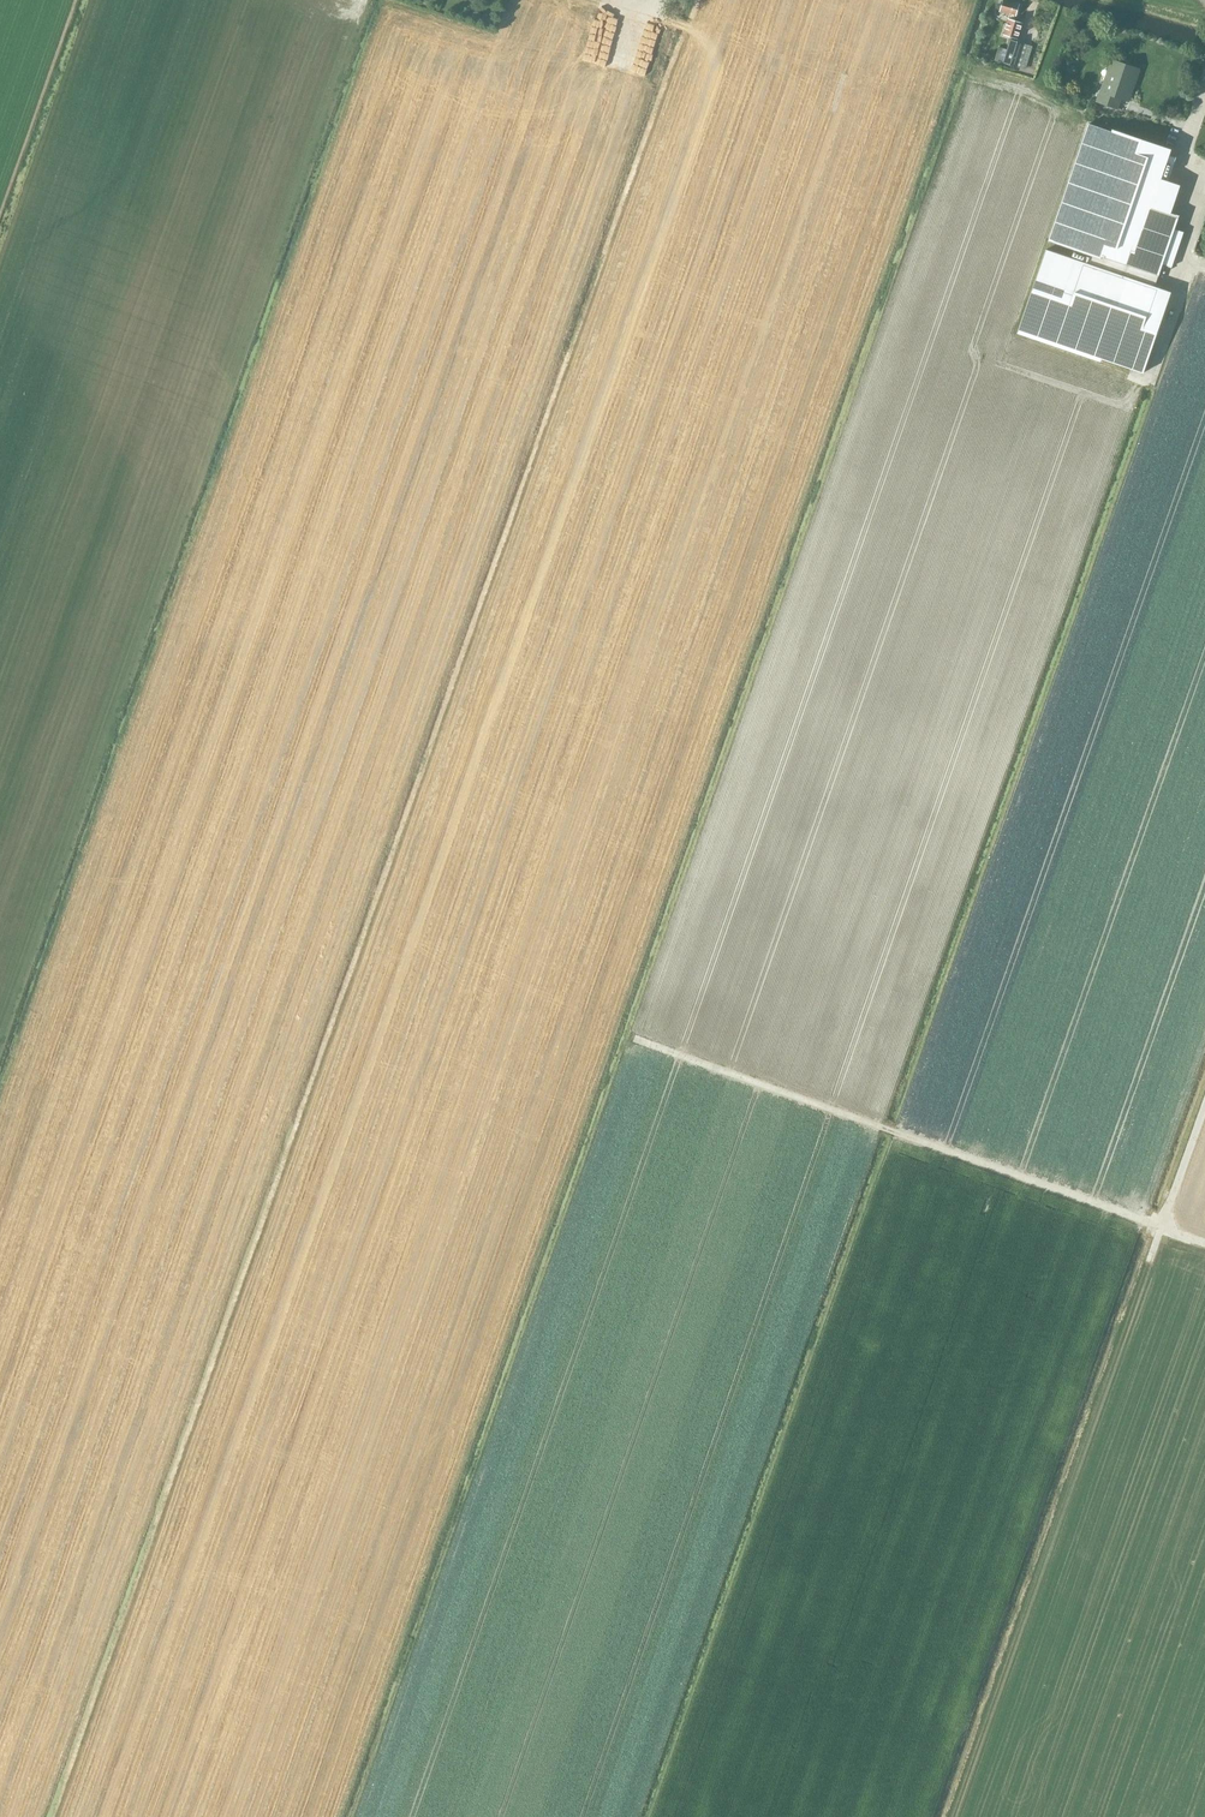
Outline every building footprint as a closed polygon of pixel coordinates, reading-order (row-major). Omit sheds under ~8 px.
[(1016,16),(1020,4),(1006,0),(1003,0),(1000,12),(1016,16)] [(1004,35),(1018,39),(1023,23),(1015,20),(1008,18),(1004,35)] [(1004,63),(1026,70),(1033,47),(1011,40),(1004,63)] [(1097,102),(1118,109),(1122,100),(1128,102),(1139,69),(1112,60),(1097,102)] [(1172,292),(1155,287),(1162,265),(1171,268),(1183,233),(1174,230),(1178,218),(1150,209),(1161,178),(1168,180),(1176,156),(1169,154),(1170,150),(1112,131),(1112,132),(1089,124),(1050,238),(1092,253),(1090,257),(1074,251),(1072,258),(1046,250),(1019,330),(1144,372),(1172,292)]
